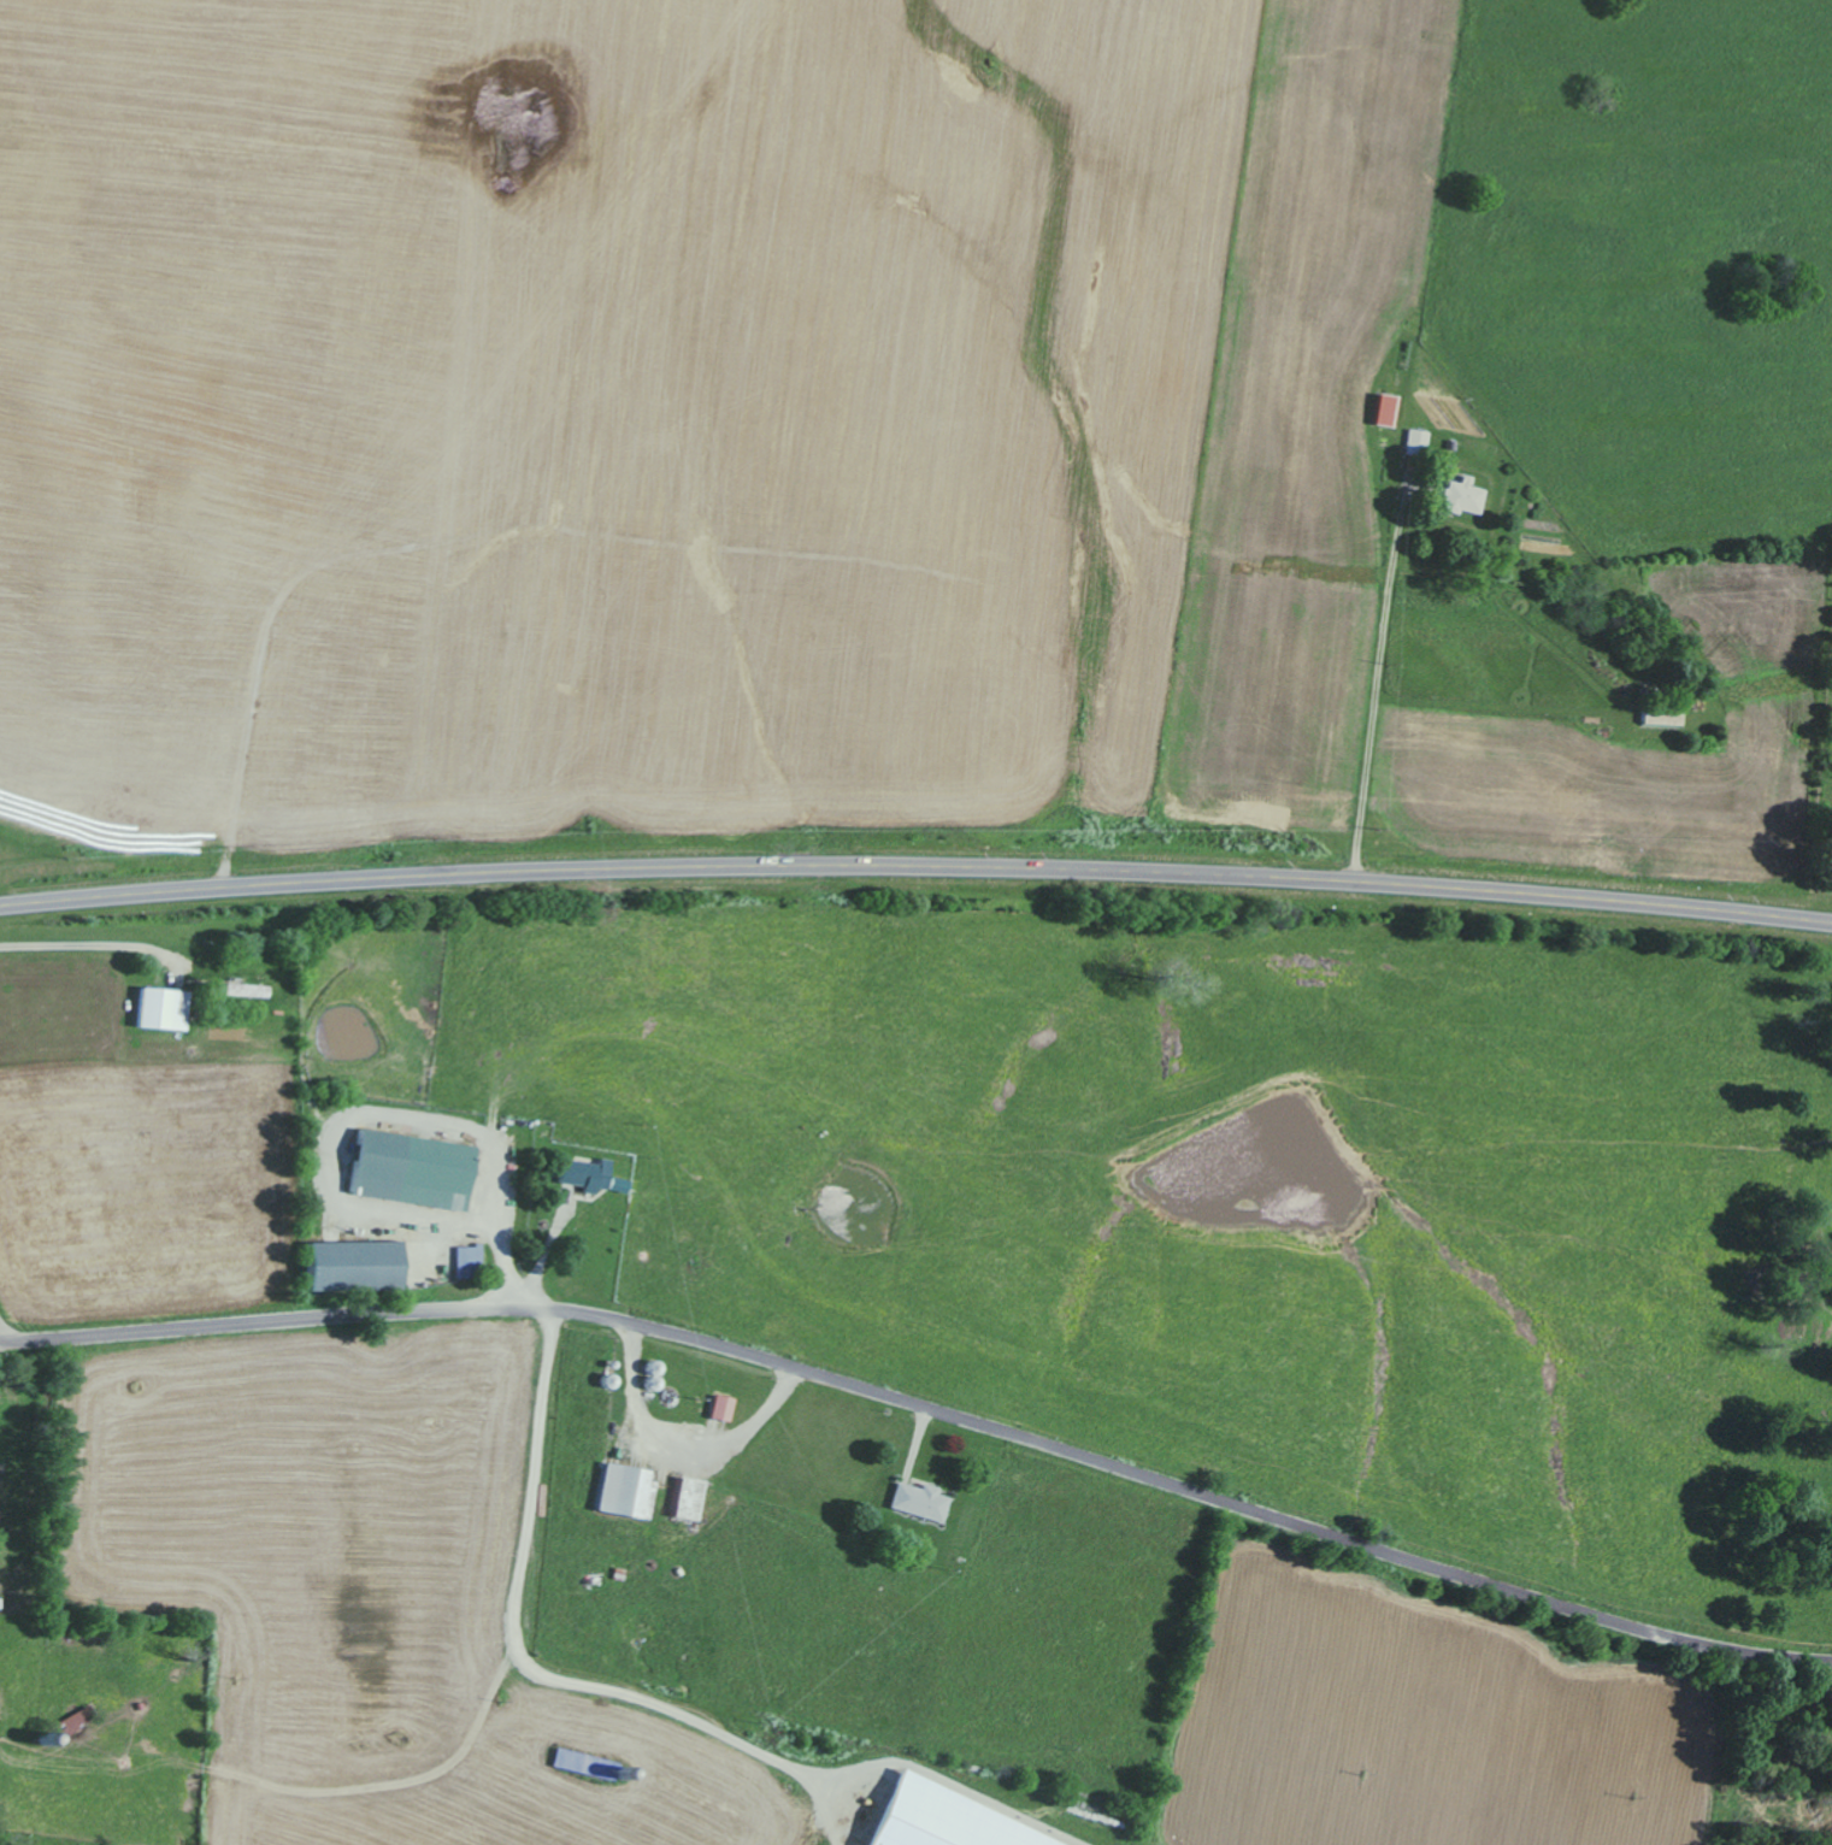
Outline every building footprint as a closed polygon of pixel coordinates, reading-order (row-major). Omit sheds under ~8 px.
[(1376,425),(1395,426),(1398,395),(1379,393),(1376,425)] [(1488,489),(1473,486),(1475,477),(1465,475),(1463,483),(1450,480),(1444,508),(1483,515),(1488,489)] [(1641,726),(1681,727),(1681,707),(1668,706),(1668,697),(1654,696),(1654,705),(1642,705),(1641,726)] [(226,995),(268,997),(269,986),(226,984),(226,995)] [(187,990),(139,989),(137,1029),(187,1030),(187,990)] [(349,1195),(467,1211),(476,1145),(358,1130),(349,1195)] [(559,1184),(584,1186),(584,1191),(608,1192),(610,1162),(561,1159),(559,1184)] [(307,1292),(403,1290),(402,1241),(307,1243),(307,1292)] [(483,1277),(484,1246),(459,1245),(458,1277),(483,1277)] [(711,1418),(730,1422),(736,1399),(717,1394),(711,1418)] [(597,1512),(652,1521),(659,1483),(649,1481),(651,1471),(606,1463),(597,1512)] [(674,1517),(702,1523),(709,1483),(681,1478),(674,1517)] [(942,1524),(950,1498),(938,1495),(940,1489),(923,1484),(922,1489),(898,1482),(890,1508),(942,1524)] [(61,1737),(93,1721),(86,1708),(54,1725),(61,1737)] [(897,1772),(867,1844),(1073,1844),(897,1772)]
